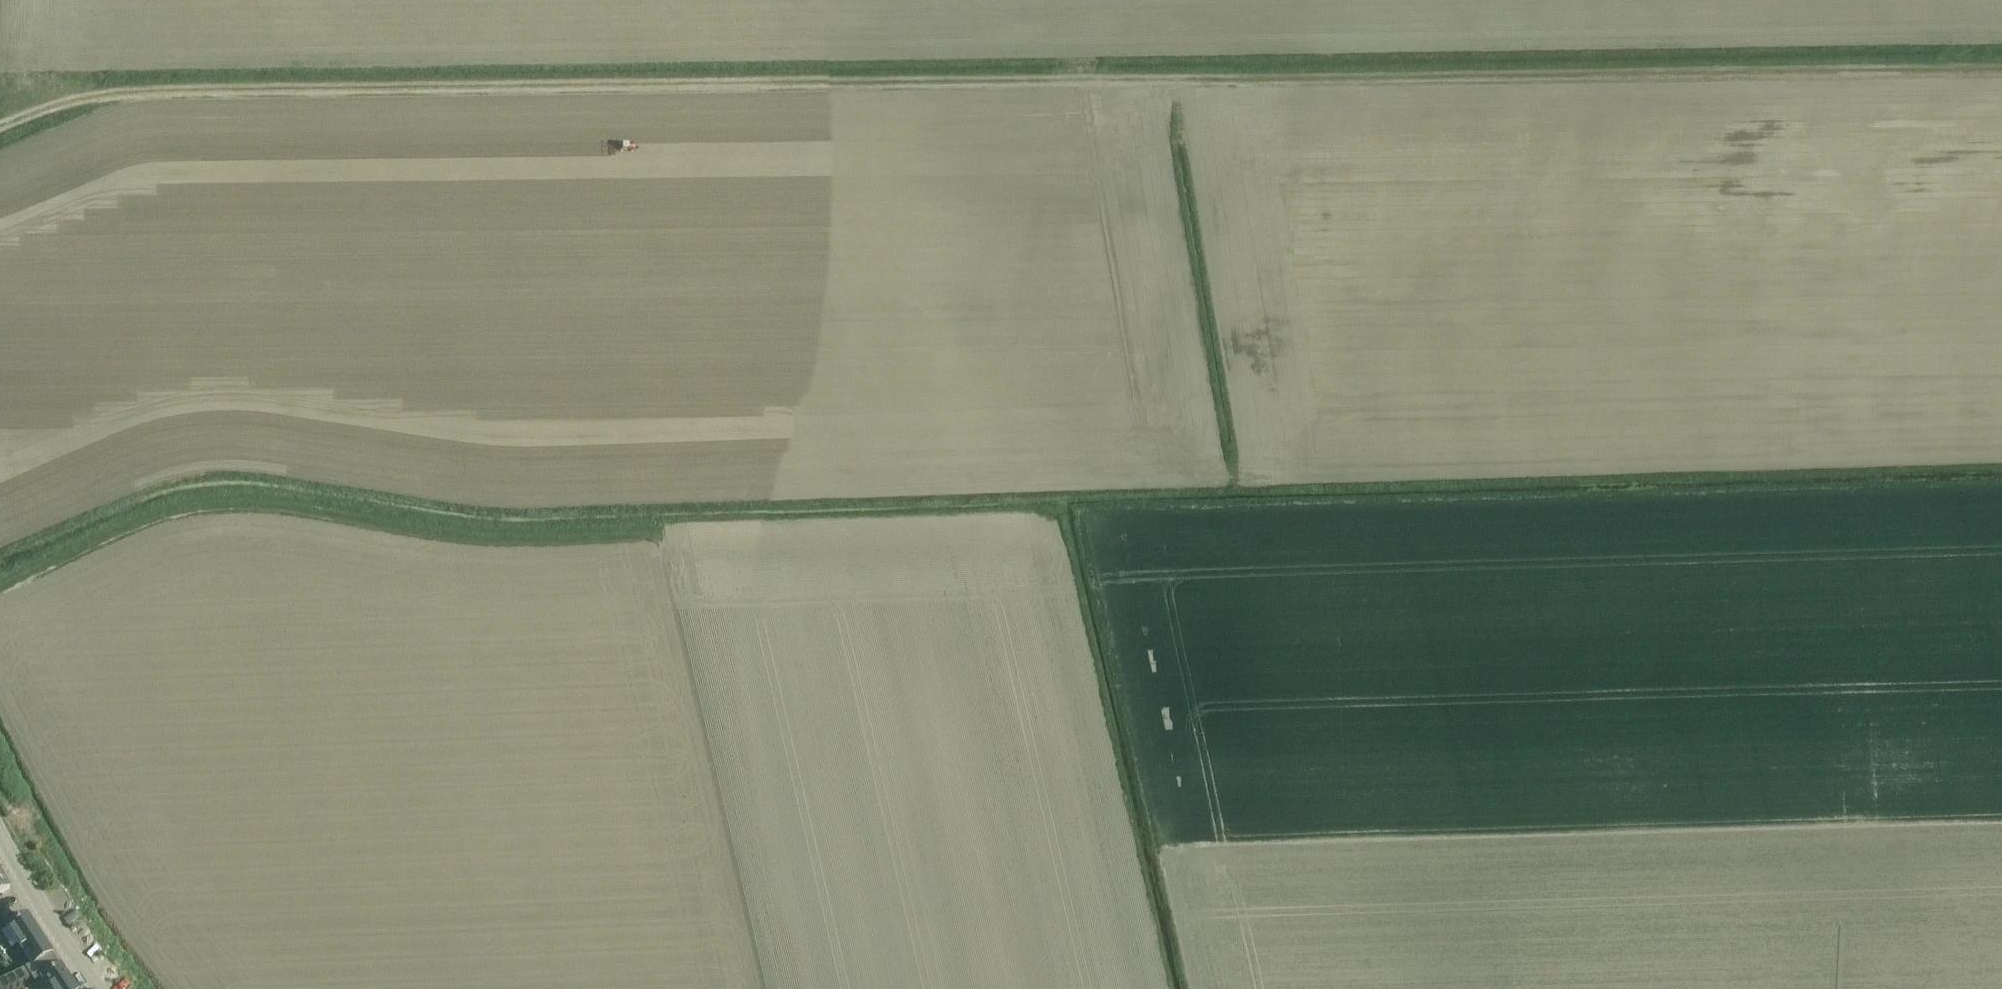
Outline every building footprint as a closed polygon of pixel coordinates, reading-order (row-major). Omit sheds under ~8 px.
[(10,889),(0,872),(0,895),(10,889)] [(0,934),(11,951),(18,947),(32,968),(35,965),(51,955),(27,916),(10,927),(0,934)] [(44,978),(41,980),(47,988),(76,988),(60,967),(44,978)] [(29,978),(25,970),(0,984),(0,988),(14,988),(30,980),(29,978)]
